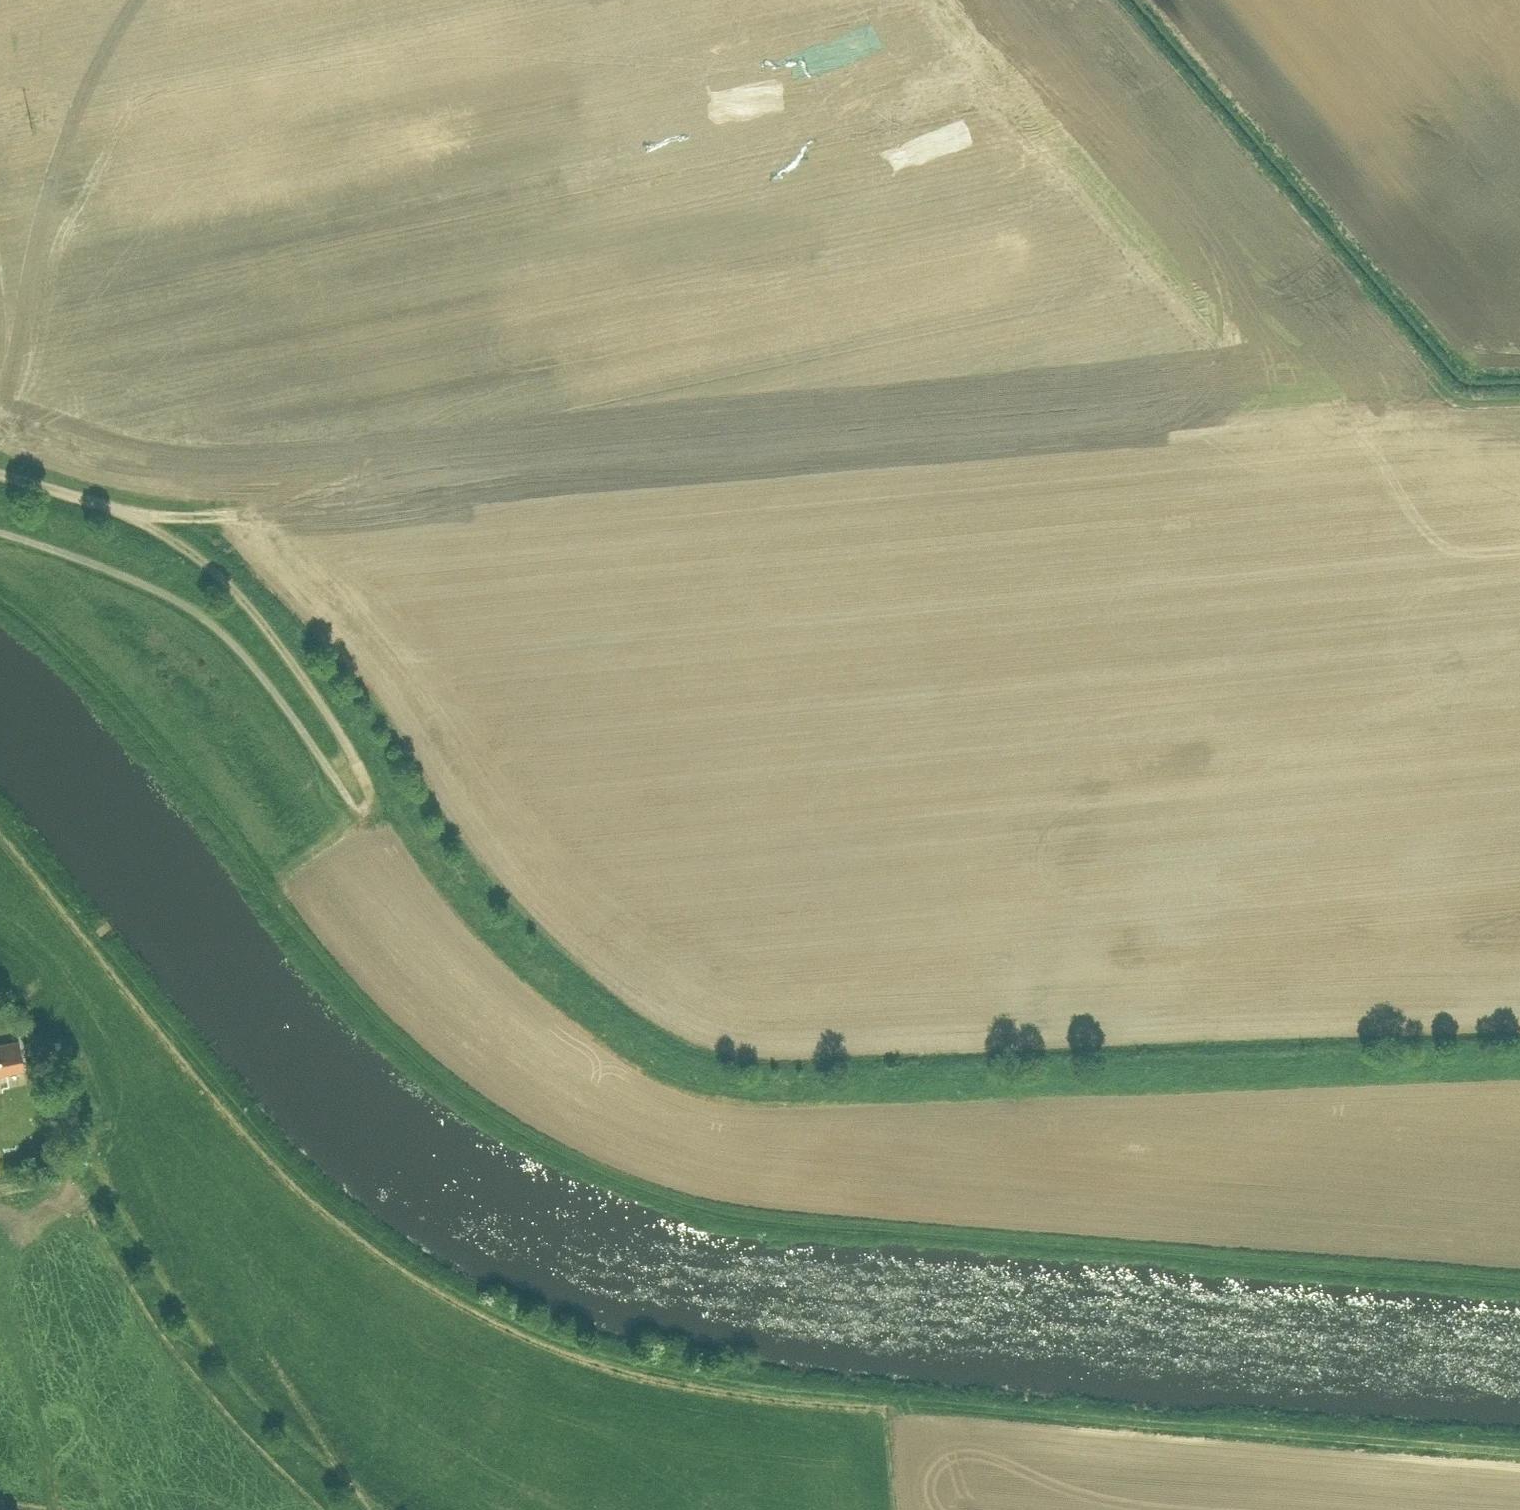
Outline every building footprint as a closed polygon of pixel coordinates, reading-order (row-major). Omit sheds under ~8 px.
[(24,1066),(19,1038),(0,1042),(0,1071),(24,1066)]
